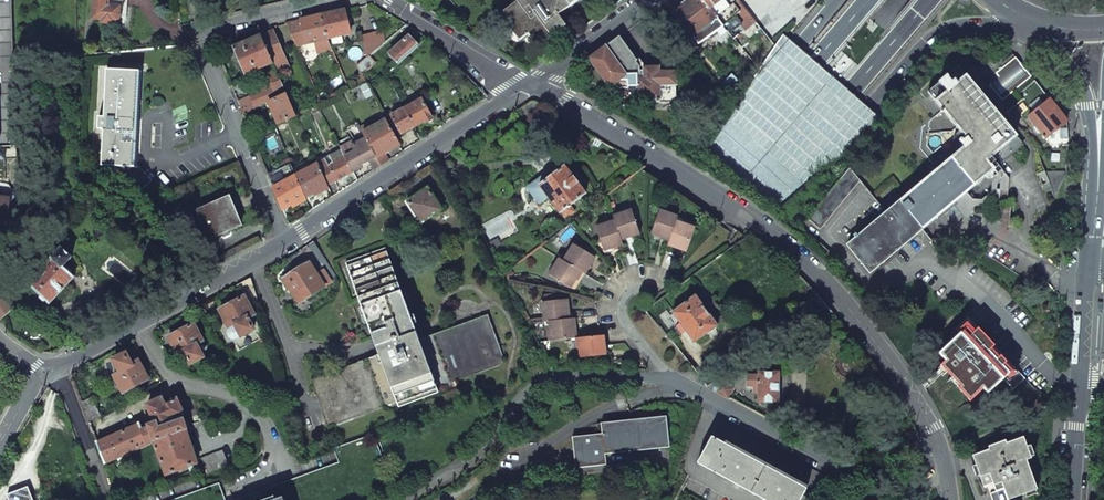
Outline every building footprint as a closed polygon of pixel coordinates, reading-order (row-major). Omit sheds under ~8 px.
[(92,20),(101,20),(101,23),(113,24),(113,21),(114,21),(116,21),(119,19),(120,8),(123,9),(124,0),(94,0),(92,20)] [(475,34),(504,12),(521,0),(450,0),(475,34)] [(538,47),(566,26),(559,15),(571,7),(565,0),(521,0),(504,12),(513,25),(510,28),(519,41),(529,34),(538,47)] [(692,36),(711,22),(714,25),(720,21),(710,9),(702,0),(692,0),(674,13),(692,36)] [(710,9),(722,0),(702,0),(710,9)] [(723,26),(735,17),(746,31),(756,23),(738,1),(730,8),(724,0),(722,0),(710,9),(720,21),(723,26)] [(321,15),(327,39),(350,34),(344,10),(321,15)] [(300,20),(306,44),(327,39),(321,15),(300,20)] [(306,44),(300,20),(295,21),(286,24),(296,47),(306,44)] [(276,70),(277,72),(288,67),(279,47),(282,46),(278,38),(276,39),(273,32),(261,37),(272,62),(272,63),(273,66),(274,66),(276,70)] [(370,56),(380,47),(376,32),(361,36),(368,58),(370,56)] [(234,48),(245,75),(272,63),(272,62),(261,37),(234,48)] [(389,54),(398,65),(418,47),(409,37),(389,54)] [(613,47),(622,41),(619,37),(610,43),(613,47)] [(610,43),(596,53),(599,57),(591,64),(609,89),(616,83),(617,89),(628,88),(628,87),(628,83),(628,80),(637,79),(637,78),(644,78),(643,71),(639,71),(639,67),(635,62),(636,61),(622,41),(613,47),(610,43)] [(591,64),(599,57),(596,53),(588,60),(591,64)] [(357,66),(362,76),(376,64),(370,56),(368,58),(357,66)] [(1015,57),(995,73),(998,77),(989,85),(1002,101),(1031,77),(1015,57)] [(658,103),(676,102),(676,72),(659,72),(659,67),(643,68),(643,71),(644,78),(637,78),(637,79),(637,86),(637,100),(657,99),(657,102),(658,102),(658,103)] [(847,246),(870,273),(909,240),(924,258),(937,248),(922,229),(1022,145),(958,67),(927,92),(959,131),(953,135),(953,150),(950,150),(946,153),(951,159),(947,162),(942,156),(939,160),(929,168),(934,173),(858,237),(855,234),(853,236),(855,239),(847,246)] [(103,130),(101,166),(122,167),(135,167),(136,164),(140,72),(107,70),(104,117),(99,117),(98,129),(103,130)] [(272,86),(250,95),(251,97),(255,109),(269,102),(287,94),(277,72),(276,70),(267,74),(272,86)] [(353,84),(355,89),(366,84),(364,79),(353,84)] [(1033,79),(1017,92),(1022,98),(1037,85),(1033,79)] [(1037,85),(1022,98),(1023,100),(1024,98),(1035,111),(1049,99),(1037,85)] [(269,102),(278,124),(296,117),(287,94),(269,102)] [(238,102),(243,114),(255,109),(251,97),(238,102)] [(1035,111),(1028,117),(1037,129),(1035,131),(1037,133),(1040,131),(1045,138),(1067,121),(1049,99),(1035,111)] [(404,109),(414,127),(424,122),(425,124),(433,119),(422,100),(404,109)] [(390,116),(400,135),(414,127),(404,109),(390,116)] [(366,139),(378,160),(381,166),(387,162),(389,161),(386,156),(389,154),(388,152),(399,145),(386,121),(372,129),(368,124),(360,128),(366,139)] [(342,152),(351,170),(369,160),(374,170),(381,166),(378,160),(366,139),(353,146),(349,138),(338,144),(342,152)] [(318,164),(327,186),(353,172),(351,170),(342,152),(318,164)] [(122,167),(117,170),(139,193),(151,181),(136,164),(135,167),(122,167)] [(291,164),(268,175),(273,188),(283,210),(289,206),(290,209),(296,206),(306,201),(305,198),(296,177),(291,164)] [(296,177),(305,198),(317,192),(318,194),(328,189),(327,186),(318,164),(296,177)] [(545,181),(539,186),(549,198),(560,213),(561,213),(566,219),(575,212),(570,206),(586,194),(565,166),(545,181)] [(1045,173),(1055,197),(1065,172),(1045,173)] [(403,184),(413,199),(428,189),(418,174),(403,184)] [(532,196),(539,205),(549,198),(539,186),(545,181),(542,176),(535,182),(532,184),(531,188),(531,191),(531,194),(532,196)] [(1041,185),(1044,193),(1051,190),(1048,182),(1041,185)] [(406,202),(420,224),(441,210),(440,207),(443,205),(440,199),(436,202),(428,189),(413,199),(406,202)] [(198,212),(209,240),(241,226),(229,198),(198,212)] [(8,219),(11,201),(0,199),(0,218),(8,219)] [(11,201),(8,219),(24,222),(19,202),(11,201)] [(377,201),(368,206),(376,216),(384,211),(377,201)] [(615,221),(621,240),(630,237),(630,235),(640,232),(633,210),(614,216),(615,221)] [(660,211),(652,232),(662,235),(661,237),(670,241),(677,222),(679,218),(660,211)] [(615,221),(597,227),(604,248),(614,245),(614,247),(623,244),(621,240),(615,221)] [(670,241),(668,245),(677,249),(678,246),(687,250),(695,229),(677,222),(670,241)] [(289,258),(297,271),(309,263),(324,287),(337,278),(314,242),(289,258)] [(575,244),(564,261),(581,271),(585,274),(590,266),(588,265),(593,256),(575,244)] [(46,301),(50,304),(74,278),(71,275),(72,273),(72,272),(68,269),(67,269),(66,270),(63,268),(72,258),(61,248),(44,267),(42,265),(39,266),(36,263),(22,278),(41,296),(40,297),(40,299),(44,302),(45,302),(46,301)] [(379,355),(397,402),(437,388),(419,340),(386,252),(347,267),(379,355)] [(560,258),(550,275),(569,287),(574,278),(576,279),(581,271),(564,261),(560,258)] [(282,278),(299,304),(324,287),(309,263),(297,271),(293,273),(292,271),(282,278)] [(256,301),(249,278),(237,285),(244,297),(249,305),(256,301)] [(0,321),(13,312),(1,294),(0,294),(0,320),(0,321)] [(686,331),(695,342),(717,326),(716,324),(717,324),(717,320),(712,313),(709,313),(708,313),(704,308),(705,307),(705,304),(701,297),(697,297),(696,297),(695,296),(672,312),(681,324),(677,326),(682,333),(686,331)] [(236,326),(242,336),(254,330),(248,318),(254,315),(249,305),(244,297),(220,310),(228,324),(233,320),(236,326)] [(544,312),(544,321),(549,321),(570,319),(568,299),(542,301),(544,312)] [(419,340),(437,388),(505,363),(488,315),(419,340)] [(550,330),(551,341),(562,339),(576,338),(575,318),(570,319),(549,321),(550,330)] [(233,320),(228,324),(231,329),(236,326),(233,320)] [(962,331),(939,353),(947,360),(942,366),(945,369),(963,386),(960,389),(971,400),(983,387),(989,392),(1005,378),(1015,388),(1026,378),(1018,371),(1016,373),(1005,363),(1007,361),(1000,356),(999,356),(992,349),(995,345),(978,328),(975,331),(967,322),(960,329),(962,331)] [(179,356),(185,353),(191,364),(204,357),(197,346),(194,340),(200,337),(193,325),(169,338),(179,356)] [(235,340),(242,336),(236,326),(231,329),(229,329),(227,334),(228,338),(231,340),(235,340)] [(603,335),(576,338),(577,349),(580,349),(581,357),(605,355),(603,335)] [(197,346),(203,342),(200,337),(194,340),(197,346)] [(114,361),(123,378),(117,381),(124,394),(149,380),(138,361),(132,364),(127,354),(114,361)] [(311,380),(328,428),(397,402),(379,355),(311,380)] [(758,392),(758,402),(778,403),(779,372),(758,372),(758,375),(746,375),(746,385),(753,386),(753,392),(758,392)] [(712,384),(715,392),(727,398),(732,389),(726,377),(712,384)] [(82,405),(90,423),(100,417),(92,399),(82,405)] [(156,422),(159,428),(184,419),(182,414),(183,413),(177,399),(164,404),(162,399),(148,405),(156,422)] [(571,436),(574,466),(604,464),(603,453),(668,448),(665,417),(596,423),(596,434),(571,436)] [(143,429),(149,442),(154,440),(186,429),(187,429),(184,419),(159,428),(156,422),(149,425),(149,427),(143,429)] [(98,444),(105,463),(149,443),(149,442),(143,429),(140,423),(98,444)] [(154,440),(166,475),(197,463),(186,429),(154,440)] [(697,463),(764,499),(800,499),(805,491),(806,488),(775,471),(743,454),(712,437),(697,463)] [(1004,488),(1008,499),(1024,494),(1026,498),(1036,494),(1035,490),(1036,489),(1026,460),(1031,459),(1030,457),(1034,456),(1030,445),(1026,447),(1023,437),(1006,443),(1005,440),(988,446),(989,449),(972,456),(980,477),(981,476),(989,474),(992,482),(994,488),(995,492),(1004,488)] [(200,459),(206,473),(228,464),(222,450),(200,459)] [(981,476),(984,484),(992,482),(989,474),(981,476)] [(219,483),(172,499),(225,499),(219,483)] [(1008,499),(1004,488),(995,492),(990,494),(992,499),(1008,499)] [(800,499),(813,499),(815,497),(805,491),(800,499)]
